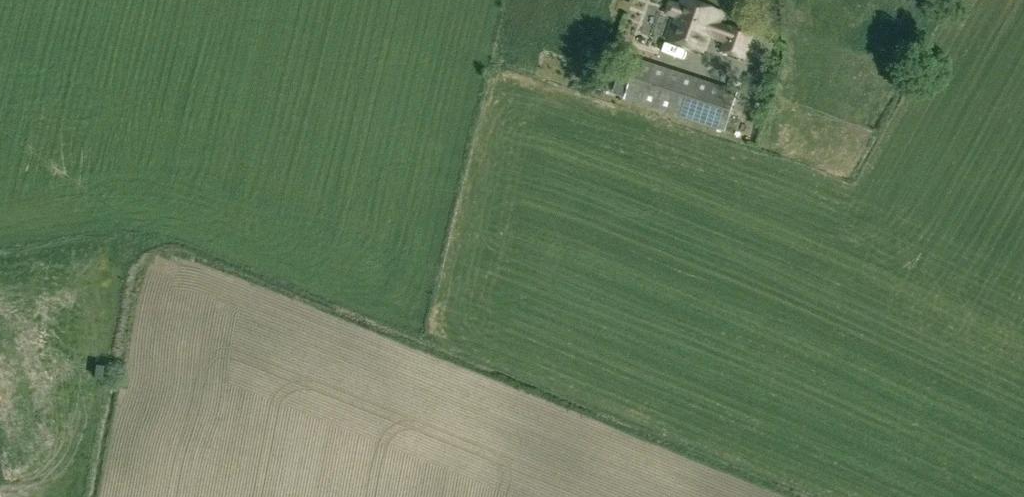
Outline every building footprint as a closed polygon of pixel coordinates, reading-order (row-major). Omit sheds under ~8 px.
[(722,12),(687,0),(681,0),(667,41),(703,53),(708,35),(725,41),(722,50),(743,57),(751,33),(730,26),(729,29),(717,25),(722,12)] [(625,100),(724,133),(737,94),(637,61),(625,100)]
